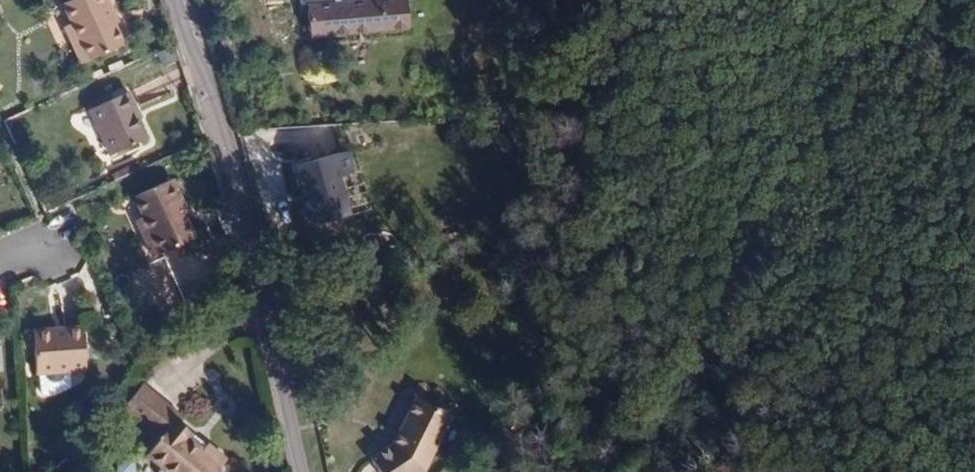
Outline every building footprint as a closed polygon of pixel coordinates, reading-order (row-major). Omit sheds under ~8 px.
[(114,33),(106,17),(112,14),(106,0),(92,0),(65,12),(72,30),(81,49),(73,52),(82,73),(123,55),(114,33)] [(312,36),(409,24),(406,0),(308,0),(312,36)] [(106,17),(114,33),(120,31),(112,14),(106,17)] [(65,34),(73,52),(81,49),(72,30),(65,34)] [(156,143),(147,123),(142,114),(147,109),(140,95),(100,113),(121,158),(156,143)] [(142,114),(147,123),(152,121),(147,109),(142,114)] [(338,175),(348,173),(345,151),(287,159),(296,225),(343,218),(338,175)] [(134,195),(142,214),(149,230),(141,233),(150,255),(193,237),(184,215),(177,200),(182,198),(173,177),(134,195)] [(188,213),(182,198),(177,200),(184,215),(188,213)] [(149,230),(142,214),(135,218),(141,233),(149,230)] [(82,329),(64,329),(64,338),(32,338),(34,375),(84,374),(82,329)] [(64,338),(64,329),(32,330),(32,338),(64,338)] [(160,438),(169,428),(177,416),(141,386),(122,407),(143,423),(160,438)] [(406,398),(386,431),(391,434),(386,443),(381,440),(364,456),(377,471),(408,471),(409,471),(439,417),(406,398)] [(169,428),(160,438),(143,423),(141,439),(137,444),(138,454),(158,471),(213,471),(220,463),(191,439),(187,443),(169,428)]
